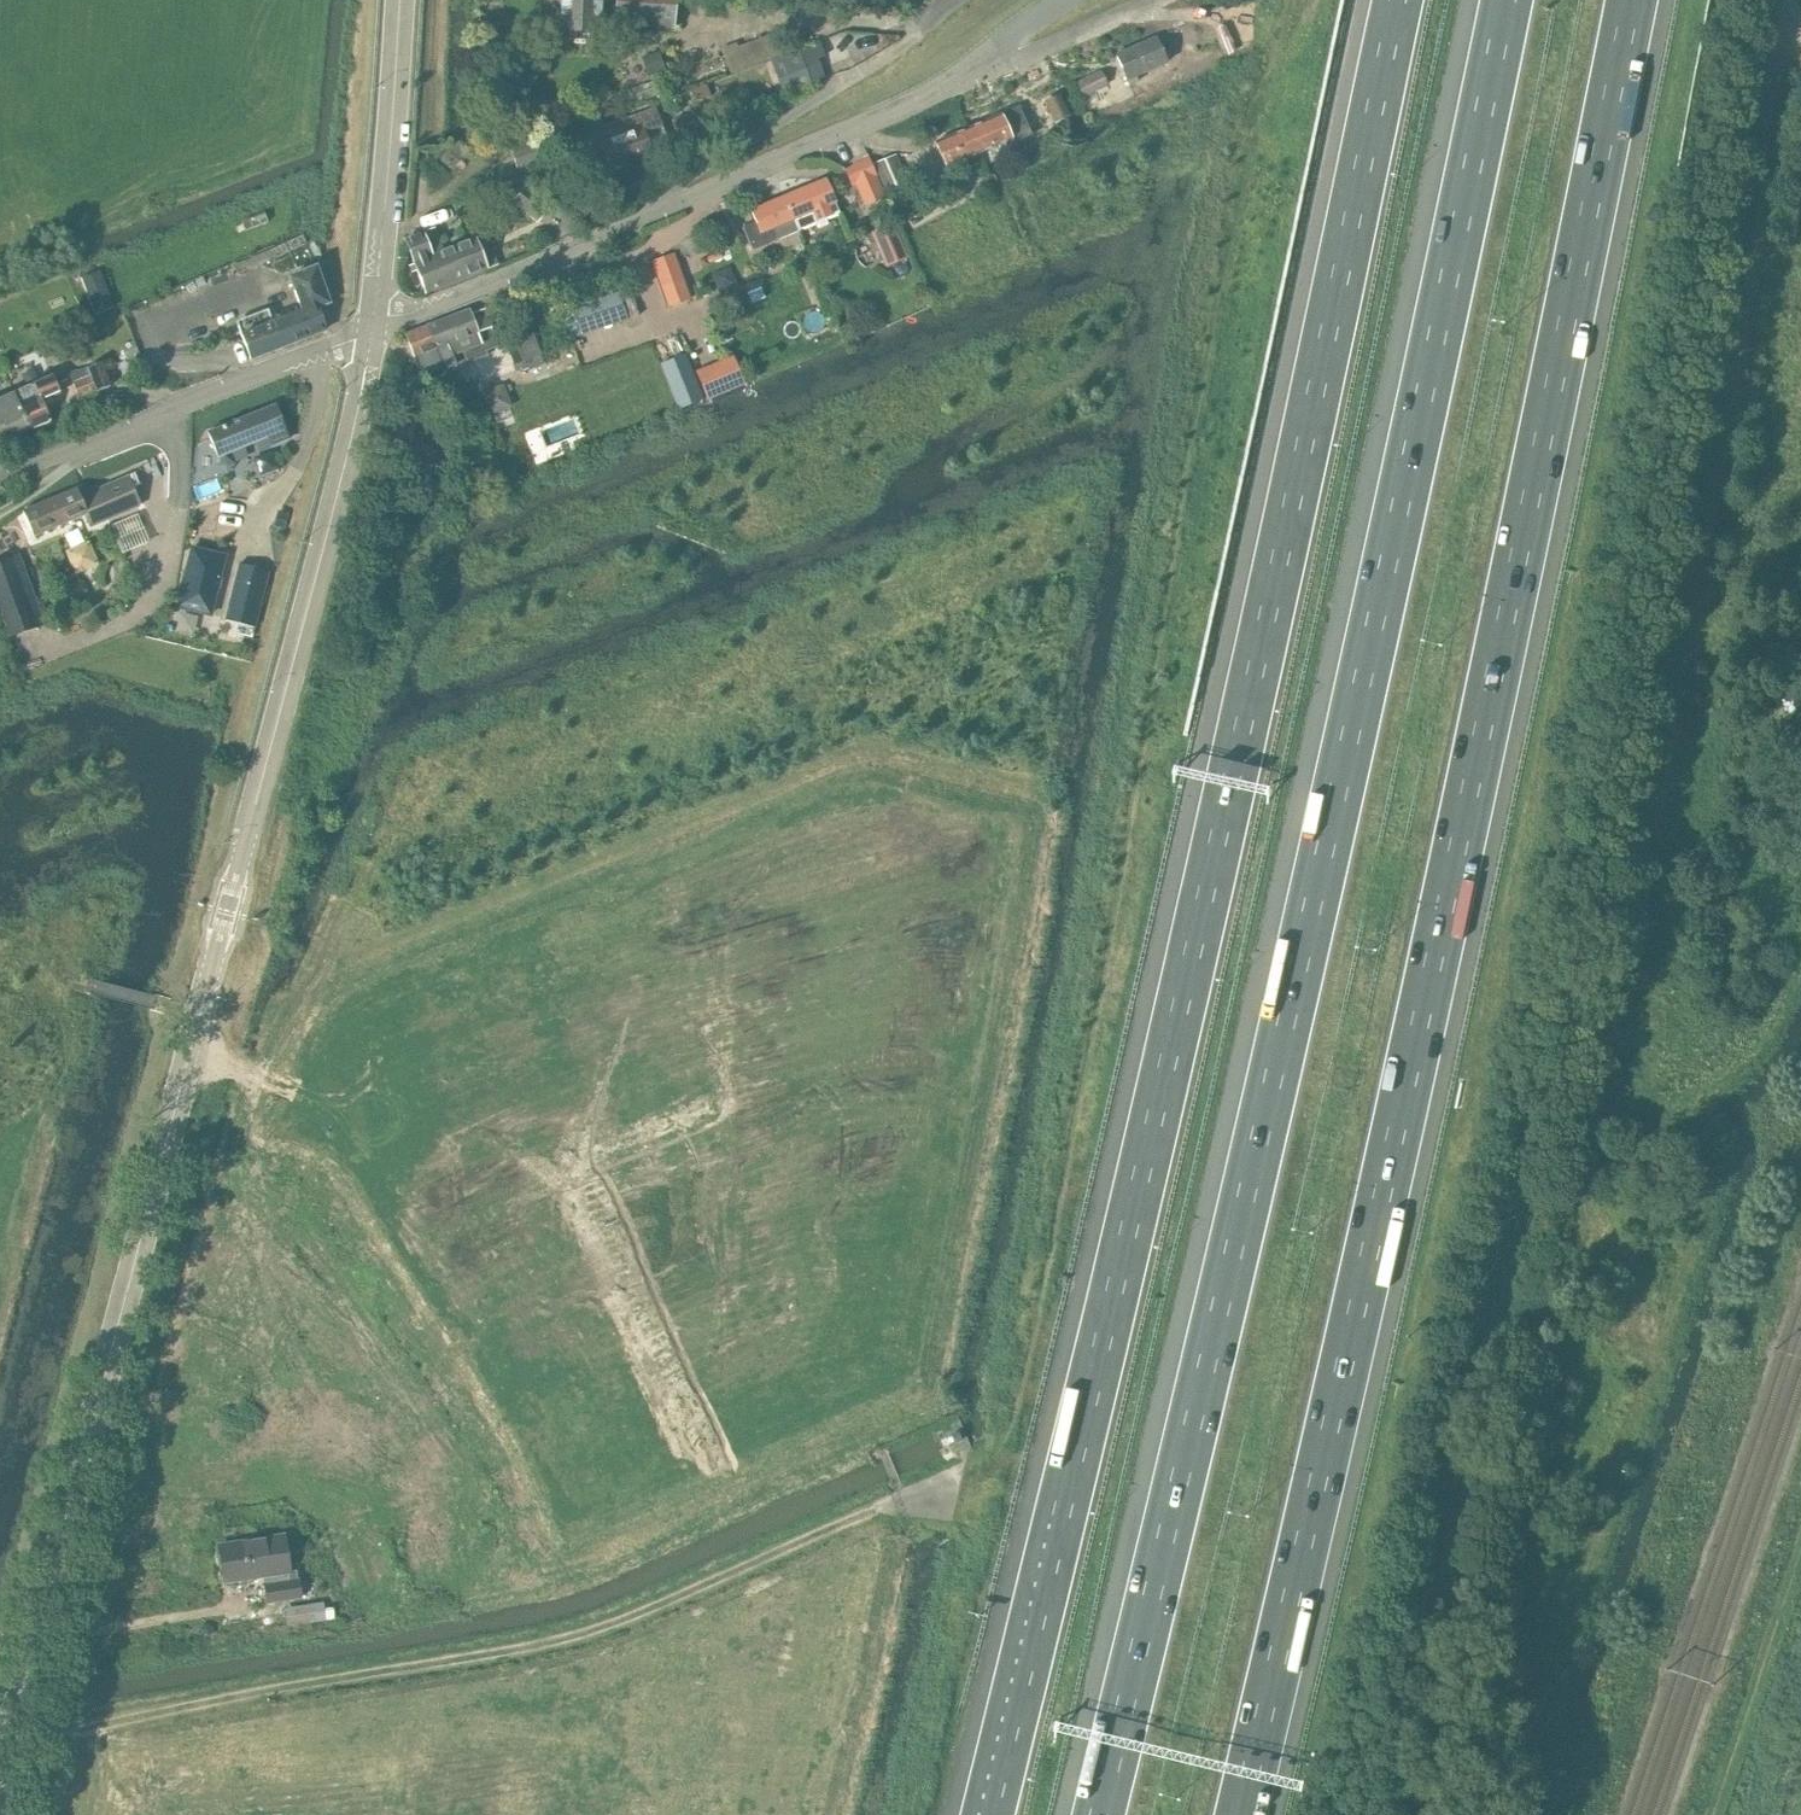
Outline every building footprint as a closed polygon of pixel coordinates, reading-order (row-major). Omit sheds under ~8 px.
[(599,0),(559,0),(558,30),(598,32),(599,0)] [(674,0),(616,0),(614,25),(672,29),(674,0)] [(1235,49),(1226,26),(1214,31),(1224,54),(1235,49)] [(794,74),(785,53),(777,31),(722,53),(739,96),(752,91),(758,105),(804,86),(798,72),(794,74)] [(1129,86),(1138,82),(1135,76),(1166,63),(1155,38),(1115,54),(1129,86)] [(1108,84),(1101,70),(1075,82),(1082,97),(1108,84)] [(655,80),(628,90),(632,104),(660,94),(655,80)] [(1059,94),(1043,101),(1047,109),(1062,102),(1059,94)] [(1002,113),(967,128),(976,152),(1004,141),(1006,146),(1031,135),(1021,111),(1019,106),(1009,110),(1002,113)] [(656,109),(597,130),(596,128),(574,137),(582,160),(605,152),(611,171),(652,156),(644,134),(662,127),(656,109)] [(967,128),(934,142),(945,166),(947,165),(949,169),(954,167),(952,163),(976,152),(967,128)] [(552,134),(510,147),(516,168),(558,155),(552,134)] [(907,182),(895,153),(873,162),(885,191),(907,182)] [(844,166),(851,184),(854,182),(863,206),(885,197),(868,156),(844,166)] [(801,229),(838,214),(824,179),(787,194),(801,229)] [(550,207),(532,192),(526,187),(513,203),(537,222),(550,207)] [(801,229),(787,194),(749,210),(754,221),(741,227),(751,250),(801,229)] [(264,214),(242,223),(246,231),(267,222),(264,214)] [(908,258),(893,222),(871,231),(886,267),(908,258)] [(487,269),(486,266),(475,238),(432,256),(423,232),(405,239),(413,261),(426,293),(487,269)] [(306,244),(305,242),(302,236),(234,266),(238,274),(306,244)] [(674,251),(651,259),(665,297),(686,288),(674,251)] [(241,336),(250,359),(282,347),(325,330),(316,308),(329,303),(315,268),(290,277),(303,312),(274,323),(268,309),(236,322),(241,336)] [(618,289),(573,304),(581,328),(626,314),(618,289)] [(468,309),(430,324),(436,347),(437,346),(445,370),(456,365),(457,367),(487,356),(485,351),(498,346),(491,326),(484,309),(470,314),(468,309)] [(405,334),(413,356),(421,376),(433,374),(445,370),(437,346),(436,347),(430,324),(405,334)] [(535,333),(505,343),(513,365),(542,355),(535,333)] [(685,355),(661,364),(679,411),(703,402),(685,355)] [(744,384),(733,356),(696,371),(707,398),(744,384)] [(111,389),(104,372),(101,364),(69,377),(79,399),(98,392),(100,394),(111,389)] [(51,377),(12,395),(32,431),(52,422),(42,398),(58,392),(51,377)] [(32,431),(12,395),(0,400),(0,424),(3,423),(12,440),(32,431)] [(284,429),(274,404),(207,431),(217,455),(271,434),(274,444),(287,439),(283,429),(284,429)] [(76,487),(22,509),(33,537),(85,516),(89,526),(139,505),(127,476),(79,496),(76,487)] [(277,510),(274,526),(285,528),(288,513),(277,510)] [(191,545),(175,608),(211,617),(227,554),(191,545)] [(0,565),(0,613),(9,638),(24,632),(38,627),(15,559),(3,564),(0,565)] [(254,627),(268,570),(239,563),(225,620),(254,627)] [(962,1435),(960,1431),(953,1434),(956,1441),(964,1438),(962,1435)]
